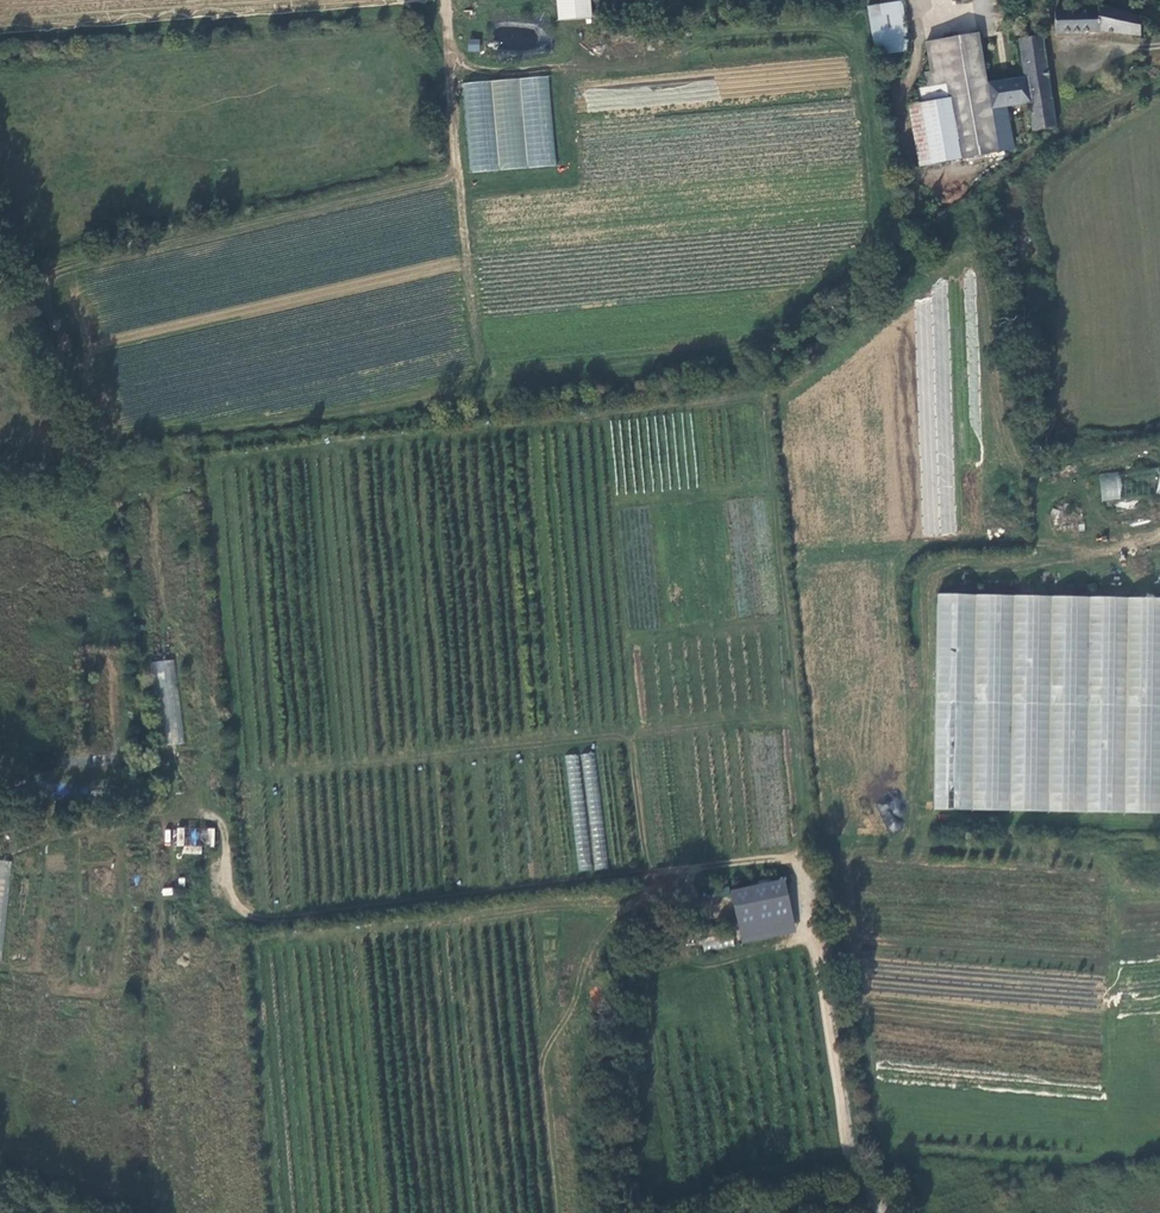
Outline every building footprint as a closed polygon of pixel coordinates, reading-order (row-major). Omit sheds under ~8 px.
[(591,18),(590,0),(555,0),(556,20),(591,18)] [(1078,12),(1055,12),(1056,32),(1100,31),(1140,36),(1139,17),(1099,5),(1095,0),(1078,0),(1078,12)] [(875,56),(878,56),(910,50),(902,1),(867,7),(875,56)] [(1017,24),(1010,26),(1012,40),(1019,39),(1017,24)] [(1014,149),(1006,106),(992,108),(988,83),(987,83),(978,34),(926,43),(931,72),(925,73),(928,88),(918,89),(921,104),(909,106),(920,165),(1014,149)] [(1029,103),(1051,100),(1042,38),(1036,39),(1033,38),(1019,39),(1025,78),(1029,103)] [(1140,74),(1140,72),(1140,71),(1140,69),(1139,67),(1137,66),(1136,66),(1134,66),(1130,67),(1130,69),(1129,71),(1129,72),(1130,74),(1131,75),(1132,76),(1134,77),(1136,77),(1137,76),(1139,76),(1140,74)] [(462,84),(471,174),(556,166),(549,74),(462,84)] [(1029,103),(1025,78),(988,83),(992,108),(1006,106),(1029,103)] [(1055,126),(1051,100),(1029,103),(1033,130),(1055,126)] [(1098,475),(1103,501),(1123,498),(1118,471),(1098,475)] [(1159,813),(1159,599),(937,595),(934,809),(1159,813)] [(182,743),(176,660),(156,661),(162,745),(182,743)] [(597,869),(607,868),(594,756),(585,757),(591,813),(597,869)] [(568,758),(570,771),(579,770),(577,757),(568,758)] [(570,782),(577,871),(590,870),(583,781),(570,782)] [(10,861),(0,860),(0,960),(1,961),(10,861)] [(784,880),(749,888),(755,920),(791,912),(784,880)] [(749,888),(731,891),(742,943),(795,932),(791,912),(755,920),(749,888)]
